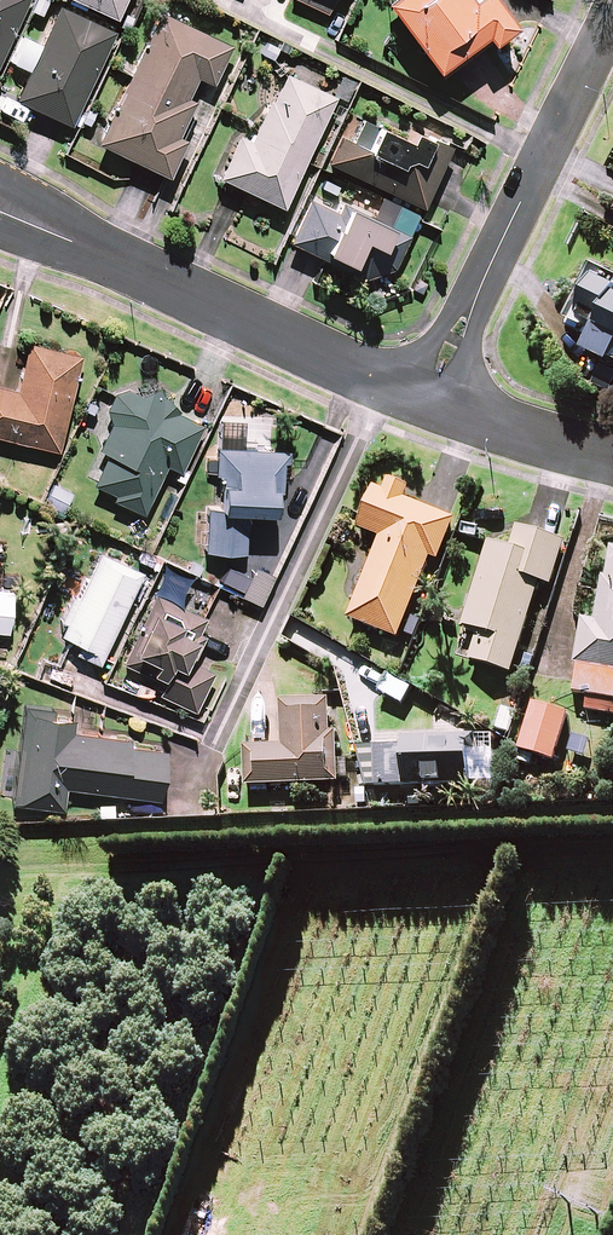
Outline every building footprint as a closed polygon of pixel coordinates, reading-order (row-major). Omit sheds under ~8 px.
[(26,0),(0,0),(0,56),(26,0)] [(114,18),(123,0),(78,0),(114,18)] [(328,13),(334,0),(300,0),(328,13)] [(432,67),(480,32),(486,39),(509,23),(493,0),(384,0),(432,67)] [(113,32),(57,6),(40,43),(21,35),(10,60),(29,69),(15,98),(70,124),(113,32)] [(230,45),(159,11),(97,143),(168,175),(185,138),(177,135),(193,101),(185,98),(195,76),(212,83),(230,45)] [(333,97),(283,72),(250,141),(237,134),(217,175),(281,206),(333,97)] [(393,130),(352,110),(342,130),(328,161),(420,205),(448,146),(397,122),(393,130)] [(392,266),(406,235),(307,191),(284,243),(361,277),(392,266)] [(369,215),(391,225),(400,203),(378,194),(369,215)] [(595,268),(572,316),(594,326),(586,344),(612,357),(612,277),(595,268)] [(29,342),(17,391),(0,387),(0,435),(57,449),(81,355),(29,342)] [(172,405),(125,384),(98,446),(108,450),(93,484),(115,493),(113,498),(144,512),(165,463),(181,470),(202,423),(170,409),(172,405)] [(272,422),(221,418),(218,460),(209,459),(209,473),(223,474),(220,507),(208,506),(205,548),(244,551),(247,508),(273,510),(275,487),(281,487),(283,450),(270,449),(272,422)] [(382,489),(372,486),(348,548),(371,557),(348,618),(397,637),(428,556),(436,559),(452,518),(401,498),(406,485),(387,478),(382,489)] [(563,541),(516,526),(509,548),(488,542),(462,626),(477,630),(468,659),(510,672),(538,581),(549,585),(563,541)] [(607,546),(594,621),(582,618),(570,692),(612,699),(612,547),(607,546)] [(141,571),(99,552),(62,633),(80,641),(75,651),(99,662),(141,571)] [(7,629),(12,587),(0,586),(0,629),(7,629)] [(186,658),(192,645),(199,648),(206,634),(199,631),(206,616),(156,592),(124,662),(164,681),(159,693),(195,709),(213,670),(186,658)] [(426,695),(389,673),(378,691),(416,713),(426,695)] [(329,731),(327,696),(280,698),(282,745),(246,746),(247,785),(337,782),(335,731),(329,731)] [(566,714),(532,704),(518,749),(552,759),(566,714)] [(518,713),(501,706),(493,729),(510,735),(518,713)] [(73,713),(26,708),(15,802),(63,807),(65,786),(160,797),(166,742),(71,731),(73,713)] [(467,754),(467,734),(398,736),(398,744),(362,745),(363,784),(492,782),(492,753),(467,754)]
